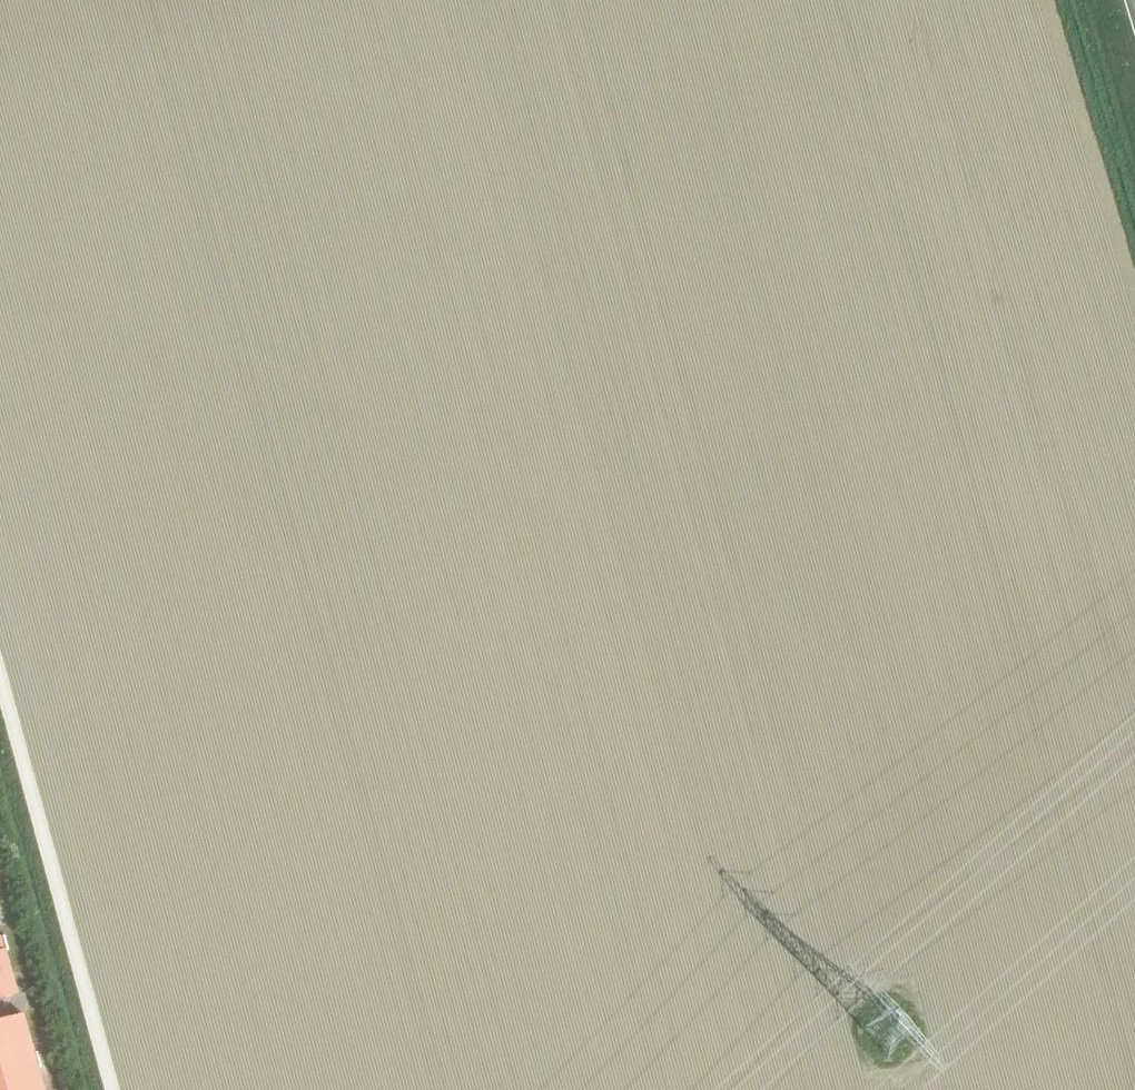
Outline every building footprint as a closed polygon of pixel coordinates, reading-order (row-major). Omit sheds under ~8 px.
[(0,999),(16,995),(4,950),(0,951),(0,998),(0,999)] [(0,1021),(0,1089),(42,1089),(22,1015),(0,1021)]
